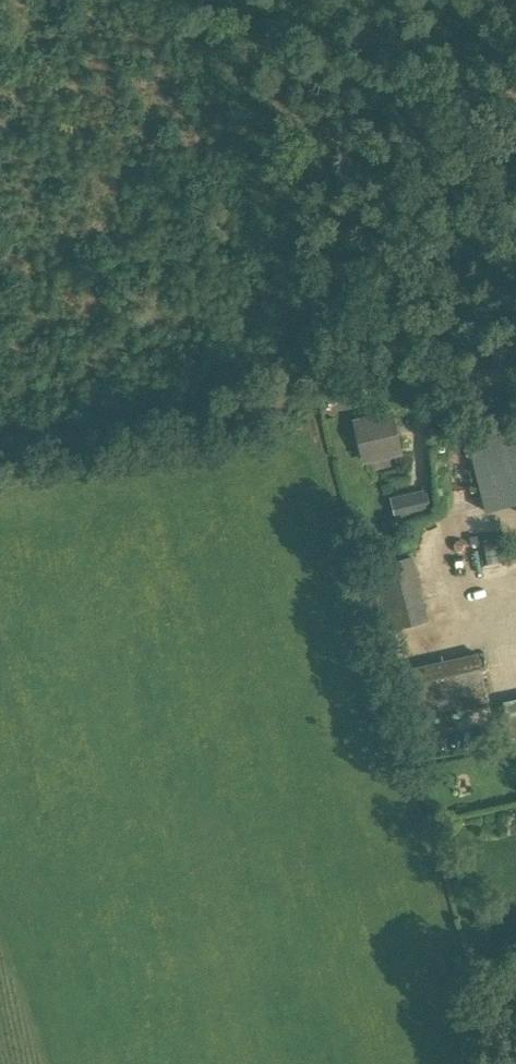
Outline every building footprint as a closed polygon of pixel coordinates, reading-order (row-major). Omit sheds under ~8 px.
[(391,412),(359,419),(368,458),(400,450),(391,412)] [(515,504),(515,431),(469,443),(487,512),(515,504)] [(393,497),(398,518),(430,510),(425,489),(393,497)] [(477,537),(481,563),(495,560),(491,534),(477,537)] [(387,631),(429,620),(413,557),(371,567),(387,631)] [(417,716),(490,700),(479,650),(406,667),(417,716)] [(515,743),(515,699),(504,701),(513,743),(515,743)]
